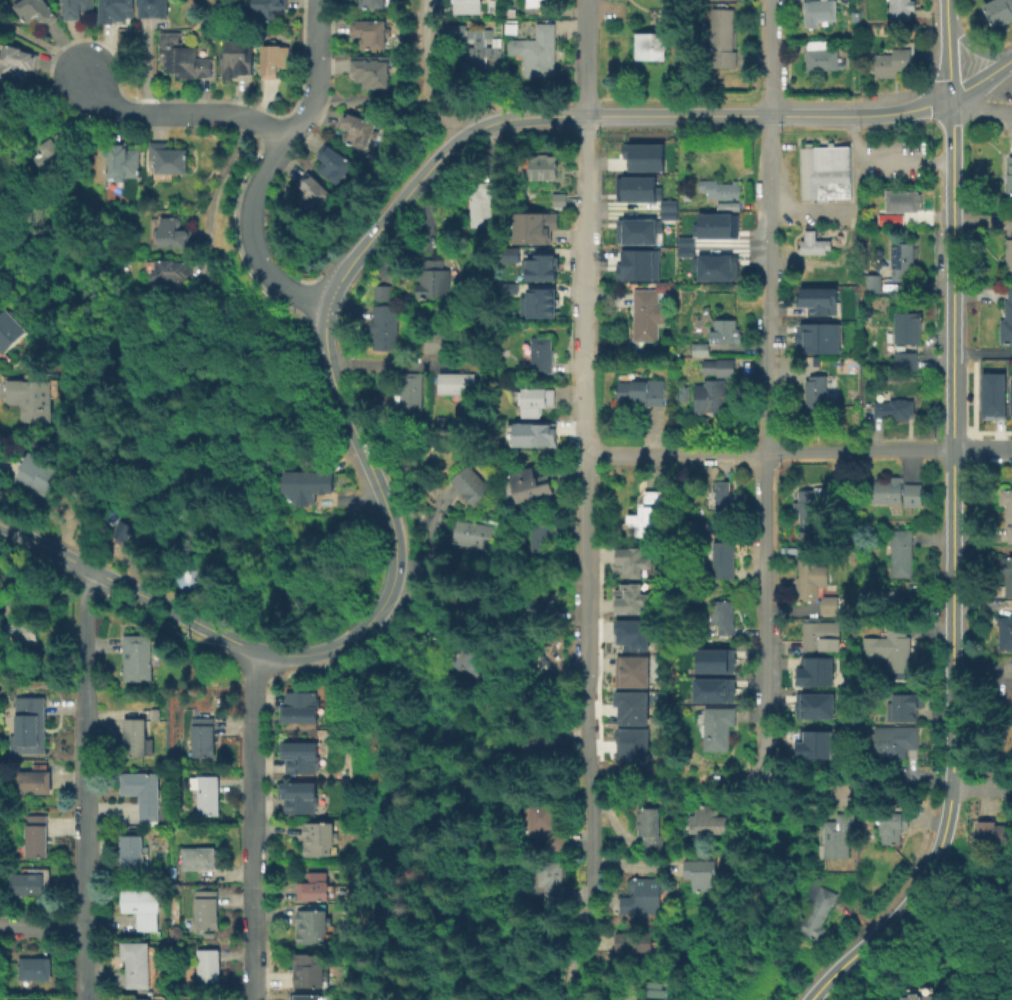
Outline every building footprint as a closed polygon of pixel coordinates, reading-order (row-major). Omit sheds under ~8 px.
[(13,6),(22,0),(43,0),(55,19),(45,26),(41,20),(28,29),(13,6)] [(62,4),(62,0),(95,0),(95,11),(81,12),(81,20),(65,20),(65,4),(62,4)] [(101,20),(101,0),(135,0),(135,15),(130,15),(130,17),(118,17),(118,20),(101,20)] [(141,16),(141,0),(168,0),(168,15),(141,16)] [(249,3),(251,0),(254,0),(286,0),(286,9),(274,9),(274,11),(276,12),(276,17),(272,21),(256,22),(256,19),(247,19),(247,6),(249,6),(249,3)] [(456,10),(456,0),(479,0),(481,0),(481,10),(456,10)] [(804,28),(803,0),(807,0),(836,0),(836,20),(819,21),(819,27),(804,28)] [(885,22),(886,0),(907,0),(907,2),(912,3),(911,13),(907,12),(907,23),(885,22)] [(977,7),(990,0),(1008,0),(1011,8),(1011,20),(990,31),(977,7)] [(737,50),(736,66),(710,65),(712,7),(734,8),(732,50),(737,50)] [(384,20),(384,48),(364,48),(360,44),(360,40),(362,37),(365,37),(365,35),(352,36),(352,20),(384,20)] [(553,23),(553,75),(522,76),(522,54),(507,54),(507,38),(535,38),(534,23),(553,23)] [(447,25),(469,25),(470,30),(496,29),(496,38),(489,39),(489,47),(503,46),(504,91),(487,91),(487,73),(495,73),(495,56),(489,56),(489,65),(468,65),(468,46),(477,46),(477,39),(470,39),(470,43),(447,43),(447,25)] [(666,29),(666,58),(635,58),(635,32),(656,32),(656,29),(666,29)] [(182,36),(182,50),(197,50),(197,60),(211,60),(211,77),(167,77),(167,54),(158,54),(158,36),(182,36)] [(277,40),(277,43),(281,43),(281,46),(289,46),(290,67),(278,67),(278,78),(263,78),(263,44),(268,44),(268,41),(271,38),(275,38),(277,40)] [(830,39),(830,48),(837,48),(838,50),(842,50),(843,66),(838,66),(838,68),(806,70),(805,49),(807,49),(806,40),(830,39)] [(25,82),(0,75),(0,66),(1,62),(0,62),(0,54),(3,55),(6,44),(23,48),(23,49),(39,54),(34,71),(28,69),(25,82)] [(222,80),(222,44),(253,44),(253,80),(222,80)] [(894,81),(887,81),(887,55),(888,49),(907,49),(907,73),(894,73),(894,81)] [(388,55),(389,86),(363,87),(363,82),(356,82),(357,73),(351,73),(351,56),(388,55)] [(887,81),(871,80),(871,76),(864,76),(865,59),(872,59),(872,55),(887,55),(887,81)] [(341,111),(373,123),(364,149),(342,141),(340,137),(342,132),(347,130),(336,126),(341,111)] [(57,139),(75,165),(48,184),(30,158),(57,139)] [(323,143),(353,164),(338,185),(315,169),(321,161),(314,155),(323,143)] [(621,143),(621,158),(625,158),(625,170),(662,171),(662,143),(621,143)] [(849,202),(797,204),(796,150),(802,149),(802,145),(809,145),(809,150),(824,150),(824,144),(831,144),(831,149),(847,148),(849,202)] [(168,146),(168,152),(187,152),(187,178),(159,178),(159,165),(150,165),(150,146),(168,146)] [(111,181),(111,152),(139,152),(139,181),(111,181)] [(547,155),(556,155),(556,183),(529,183),(529,155),(539,155),(539,153),(548,153),(547,155)] [(1005,159),(1011,159),(1011,196),(1003,196),(1003,177),(1006,177),(1005,159)] [(654,175),(654,201),(614,201),(614,175),(654,175)] [(311,179),(334,201),(315,220),(292,198),(311,179)] [(718,183),(734,182),(733,180),(737,180),(737,182),(739,182),(740,199),(717,199),(717,201),(707,201),(707,190),(699,190),(699,180),(718,179),(718,183)] [(492,225),(472,226),(472,190),(479,190),(479,182),(499,181),(500,209),(492,209),(492,225)] [(914,212),(914,220),(899,219),(900,212),(884,211),(885,189),(918,190),(918,212),(914,212)] [(567,193),(567,206),(554,205),(554,193),(567,193)] [(658,200),(675,200),(675,209),(658,209),(658,200)] [(659,210),(675,210),(675,220),(659,219),(659,210)] [(696,238),(696,236),(690,236),(690,223),(696,223),(697,212),(736,212),(736,238),(730,237),(696,238)] [(875,224),(900,225),(901,214),(876,213),(875,224)] [(518,215),(559,214),(559,231),(553,231),(553,242),(551,242),(551,246),(517,246),(518,215)] [(654,218),(654,244),(614,244),(614,218),(654,218)] [(181,220),(181,232),(189,232),(189,250),(181,250),(181,252),(155,252),(155,220),(181,220)] [(826,250),(826,254),(801,253),(801,239),(805,239),(805,230),(816,230),(816,239),(831,239),(831,250),(826,250)] [(676,236),(693,236),(693,246),(676,246),(676,236)] [(1003,239),(1003,271),(1011,271),(1011,239),(1003,239)] [(914,241),(914,272),(909,272),(909,280),(892,280),(892,242),(914,241)] [(517,261),(518,248),(501,247),(500,260),(517,261)] [(676,247),(693,247),(693,256),(676,256),(676,247)] [(614,263),(619,263),(619,249),(657,249),(657,280),(614,280),(614,263)] [(532,254),(532,258),(520,259),(520,273),(524,272),(524,280),(554,280),(555,268),(560,268),(560,262),(556,262),(556,257),(551,257),(551,254),(532,254)] [(696,255),(696,257),(690,257),(690,270),(696,270),(696,280),(730,280),(730,254),(696,255)] [(186,286),(186,295),(160,295),(160,286),(151,286),(151,265),(190,266),(190,286),(186,286)] [(450,269),(450,296),(418,296),(417,283),(422,283),(422,269),(450,269)] [(881,274),(880,292),(862,292),(862,274),(881,274)] [(675,289),(675,292),(659,292),(659,295),(668,295),(668,323),(659,323),(658,340),(634,340),(634,292),(629,292),(630,282),(679,282),(679,289),(675,289)] [(372,300),(389,300),(389,285),(373,285),(372,300)] [(798,287),(798,296),(794,296),(794,306),(806,307),(806,314),(835,315),(835,288),(798,287)] [(1008,287),(1011,287),(1011,345),(1000,345),(1000,321),(1005,321),(1005,302),(1008,302),(1008,287)] [(525,288),(524,317),(554,317),(554,288),(525,288)] [(399,305),(399,349),(375,348),(375,334),(373,334),(373,318),(375,318),(375,305),(399,305)] [(891,343),(892,312),(918,312),(918,322),(917,322),(917,343),(891,343)] [(6,355),(0,348),(0,320),(7,314),(27,338),(6,355)] [(738,318),(737,327),(740,327),(740,332),(742,332),(742,343),(712,342),(712,330),(716,330),(716,318),(738,318)] [(838,352),(798,352),(798,345),(794,344),(794,331),(798,331),(798,322),(838,323),(838,352)] [(462,331),(461,352),(427,352),(427,331),(462,331)] [(552,338),(552,373),(531,373),(531,361),(524,361),(524,339),(552,338)] [(710,343),(710,355),(694,355),(694,343),(710,343)] [(891,352),(914,352),(914,369),(891,369),(891,352)] [(703,373),(703,360),(734,360),(734,373),(703,373)] [(400,413),(401,371),(422,371),(422,413),(400,413)] [(475,372),(475,393),(463,393),(463,407),(455,407),(455,393),(452,393),(452,398),(445,398),(445,393),(441,393),(441,373),(475,372)] [(980,373),(1003,373),(1003,419),(979,419),(980,373)] [(826,375),(827,411),(808,411),(808,408),(807,408),(806,380),(811,380),(811,375),(826,375)] [(665,379),(665,404),(649,404),(649,406),(633,406),(633,403),(619,403),(620,380),(649,381),(649,378),(665,379)] [(53,381),(52,422),(21,421),(22,403),(8,403),(9,380),(53,381)] [(697,410),(697,380),(726,380),(726,410),(697,410)] [(554,387),(554,406),(541,406),(541,416),(523,416),(523,415),(519,415),(519,406),(523,407),(523,401),(515,401),(515,389),(523,389),(523,387),(554,387)] [(914,398),(913,415),(910,415),(909,418),(891,418),(891,417),(877,417),(877,411),(874,410),(874,401),(881,401),(882,397),(914,398)] [(550,423),(549,429),(554,429),(554,441),(549,441),(549,445),(512,444),(513,422),(550,423)] [(53,483),(46,495),(32,487),(30,490),(14,481),(30,450),(59,466),(51,482),(53,483)] [(493,490),(475,506),(451,480),(468,464),(493,490)] [(533,466),(536,477),(549,474),(555,493),(520,503),(511,473),(533,466)] [(285,470),(333,472),(332,492),(337,492),(336,510),(315,509),(316,502),(297,501),(284,491),(285,470)] [(731,480),(732,498),(736,498),(736,518),(718,519),(718,481),(731,480)] [(870,503),(870,480),(901,480),(901,503),(870,503)] [(905,507),(905,484),(921,484),(921,507),(905,507)] [(815,489),(815,522),(817,522),(817,535),(801,534),(801,523),(800,523),(800,511),(794,511),(794,500),(799,499),(799,489),(815,489)] [(663,490),(663,511),(666,511),(665,525),(657,525),(657,536),(636,535),(636,525),(631,525),(631,522),(628,522),(628,513),(639,513),(640,502),(646,502),(646,490),(663,490)] [(998,490),(1011,490),(1011,545),(1006,545),(1006,527),(1011,527),(1011,524),(1005,524),(1004,506),(999,506),(998,490)] [(136,519),(127,540),(113,534),(123,513),(136,519)] [(490,524),(486,548),(453,543),(457,519),(490,524)] [(551,540),(551,547),(553,547),(553,558),(532,558),(532,522),(554,521),(554,540),(551,540)] [(912,529),(912,577),(891,577),(891,529),(912,529)] [(736,541),(736,577),(717,577),(717,568),(715,568),(715,541),(736,541)] [(615,572),(616,544),(646,545),(646,572),(615,572)] [(816,545),(816,560),(817,560),(817,565),(828,565),(827,586),(819,586),(819,599),(797,599),(797,576),(800,576),(801,545),(816,545)] [(1002,558),(1011,558),(1011,597),(1006,597),(1006,578),(1002,578),(1002,558)] [(177,590),(177,569),(204,569),(204,590),(177,590)] [(642,580),(642,591),(648,591),(648,611),(613,611),(613,580),(642,580)] [(899,589),(898,614),(882,614),(883,589),(899,589)] [(459,615),(464,592),(481,595),(477,618),(459,615)] [(555,592),(555,619),(523,618),(523,592),(555,592)] [(838,595),(838,613),(822,613),(822,595),(838,595)] [(713,629),(713,599),(734,600),(734,629),(713,629)] [(1011,617),(1011,603),(1011,652),(996,652),(997,627),(995,628),(995,619),(1007,619),(1007,617),(1011,617)] [(14,635),(0,635),(0,621),(23,621),(23,618),(32,618),(32,621),(39,621),(39,643),(14,643),(14,635)] [(615,619),(615,633),(617,633),(617,643),(623,643),(623,650),(648,650),(649,619),(615,619)] [(842,621),(842,641),(840,640),(824,640),(824,650),(805,649),(805,621),(842,621)] [(908,622),(907,636),(911,636),(910,672),(887,671),(888,621),(908,622)] [(153,634),(152,680),(124,680),(124,634),(153,634)] [(463,642),(493,665),(482,680),(461,665),(458,668),(449,662),(463,642)] [(698,649),(734,649),(734,657),(735,657),(735,664),(734,664),(734,672),(698,672),(698,649)] [(538,680),(533,681),(530,680),(527,678),(524,675),(523,671),(523,666),(522,662),(526,658),(531,655),(540,654),(543,655),(549,659),(551,665),(551,669),(550,671),(549,673),(545,678),(538,680)] [(616,656),(615,686),(648,687),(648,656),(616,656)] [(800,657),(800,667),(795,667),(795,685),(832,686),(832,657),(800,657)] [(694,678),(734,678),(734,686),(735,686),(735,688),(738,688),(738,692),(735,692),(735,693),(734,693),(734,702),(694,702),(694,678)] [(613,691),(614,705),(618,705),(619,724),(647,724),(647,690),(613,691)] [(288,691),(320,691),(320,698),(322,698),(322,722),(288,722),(288,691)] [(796,693),(801,693),(801,692),(834,693),(833,719),(801,718),(801,717),(796,717),(796,693)] [(891,718),(891,692),(919,692),(919,718),(891,718)] [(45,696),(45,752),(9,752),(10,733),(15,733),(15,696),(45,696)] [(737,707),(737,725),(731,725),(731,750),(707,750),(706,707),(737,707)] [(146,717),(146,756),(124,756),(124,717),(146,717)] [(214,717),(215,756),(192,756),(192,717),(214,717)] [(548,721),(551,728),(557,726),(566,747),(549,754),(546,747),(529,755),(520,733),(548,721)] [(918,726),(918,748),(906,748),(906,756),(871,756),(871,742),(876,742),(876,725),(918,726)] [(615,727),(615,742),(619,742),(619,759),(647,761),(648,727),(615,727)] [(798,730),(798,741),(796,741),(796,757),(830,758),(831,730),(798,730)] [(282,742),(320,742),(320,766),(318,766),(318,773),(287,774),(287,759),(282,759),(282,742)] [(51,770),(51,793),(16,793),(16,770),(51,770)] [(159,773),(159,820),(159,825),(140,825),(139,820),(138,820),(138,794),(120,794),(120,773),(159,773)] [(219,775),(219,814),(196,815),(196,775),(219,775)] [(313,797),(313,811),(283,811),(283,797),(277,797),(277,782),(313,782),(313,797)] [(734,816),(733,832),(728,832),(728,833),(692,833),(692,820),(697,820),(697,805),(712,805),(712,808),(719,808),(719,816),(734,816)] [(552,806),(552,830),(564,830),(563,849),(543,849),(543,834),(522,834),(523,806),(552,806)] [(660,807),(660,834),(662,834),(663,850),(644,850),(644,835),(640,835),(640,807),(660,807)] [(847,859),(823,859),(824,822),(833,822),(833,812),(854,812),(854,830),(847,830),(847,859)] [(899,844),(880,844),(880,813),(909,813),(909,828),(899,828),(899,844)] [(47,814),(47,855),(26,855),(25,814),(47,814)] [(331,846),(331,855),(303,855),(303,822),(334,822),(334,846),(331,846)] [(1005,827),(1004,848),(973,848),(974,823),(993,824),(993,827),(1005,827)] [(143,834),(143,872),(120,872),(120,835),(143,834)] [(215,847),(215,869),(182,869),(182,847),(215,847)] [(715,859),(715,876),(712,876),(711,890),(691,890),(692,878),(682,877),(683,859),(715,859)] [(533,890),(533,860),(564,860),(564,890),(533,890)] [(328,898),(297,899),(296,881),(305,881),(305,872),(327,871),(328,898)] [(43,873),(43,894),(11,895),(11,873),(43,873)] [(659,877),(659,913),(619,913),(620,895),(634,895),(633,890),(629,888),(628,885),(628,880),(632,876),(659,877)] [(820,940),(790,924),(796,912),(807,917),(815,901),(804,896),(811,883),(836,896),(822,925),(827,928),(820,940)] [(157,911),(158,930),(137,930),(136,911),(122,911),(122,889),(159,889),(159,911),(157,911)] [(217,890),(217,914),(219,914),(219,928),(195,929),(195,890),(217,890)] [(324,931),(324,942),(297,943),(296,909),(327,909),(328,931),(324,931)] [(615,934),(655,934),(654,952),(614,952),(615,934)] [(149,941),(149,988),(125,988),(125,959),(120,959),(120,941),(149,941)] [(219,949),(219,980),(197,980),(197,949),(219,949)] [(322,954),(322,961),(323,961),(323,986),(294,986),(294,953),(311,953),(311,954),(322,954)] [(16,957),(15,980),(48,980),(49,958),(16,957)] [(935,995),(935,999),(897,999),(897,997),(904,996),(904,990),(908,990),(908,987),(917,986),(918,989),(921,989),(921,992),(934,990),(933,995),(935,995)]
